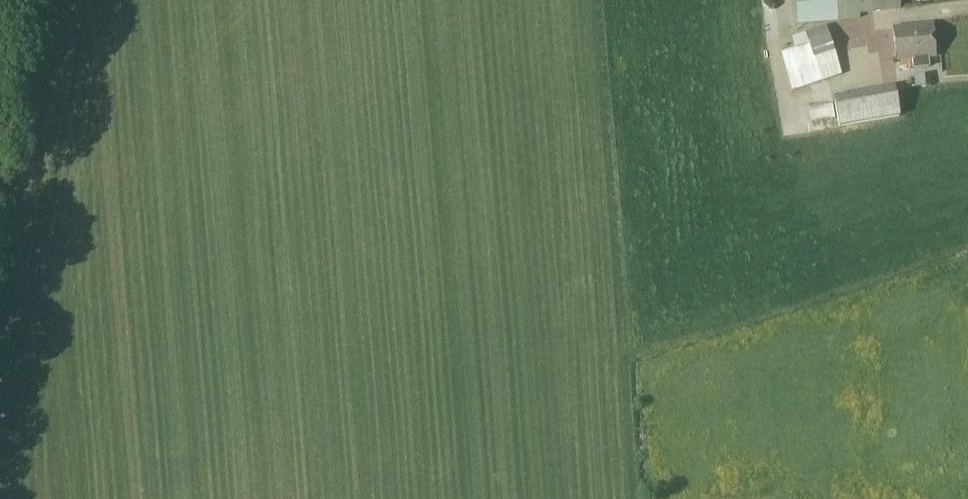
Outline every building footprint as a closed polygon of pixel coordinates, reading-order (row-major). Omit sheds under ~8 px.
[(799,24),(860,19),(859,13),(899,10),(898,0),(797,0),(799,24)] [(933,25),(908,27),(893,29),(896,61),(911,60),(912,69),(928,68),(927,59),(936,58),(933,25)] [(795,89),(842,74),(827,27),(794,38),(798,49),(783,54),(795,89)] [(913,76),(913,87),(930,86),(930,75),(913,76)] [(841,126),(900,115),(896,92),(837,102),(841,126)]
